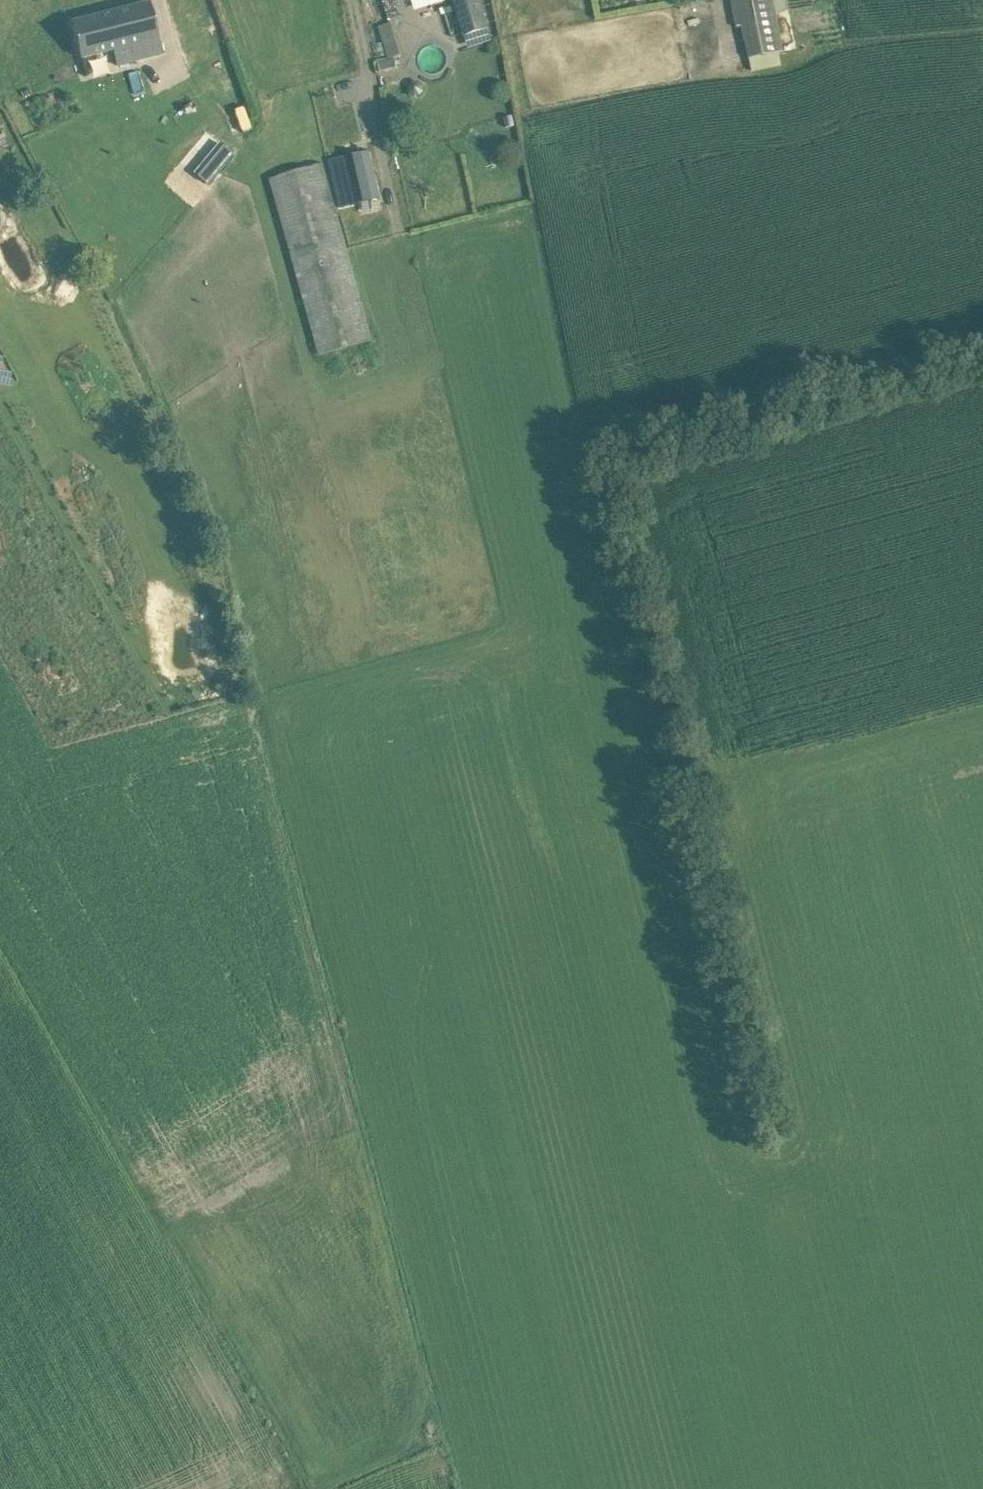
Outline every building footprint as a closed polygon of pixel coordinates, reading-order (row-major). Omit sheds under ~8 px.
[(404,8),(401,0),(387,0),(392,13),(404,8)] [(470,52),(493,45),(479,0),(454,0),(470,52)] [(784,52),(776,12),(788,10),(786,0),(732,0),(737,28),(742,27),(749,59),(784,52)] [(163,54),(150,2),(72,22),(81,58),(114,50),(118,65),(163,54)] [(389,59),(402,55),(392,23),(379,27),(389,59)] [(395,58),(377,63),(380,72),(397,68),(395,58)] [(219,143),(200,166),(214,177),(233,154),(219,143)] [(341,207),(381,198),(370,152),(330,161),(341,207)] [(374,341),(322,164),(269,179),(321,356),(374,341)]
